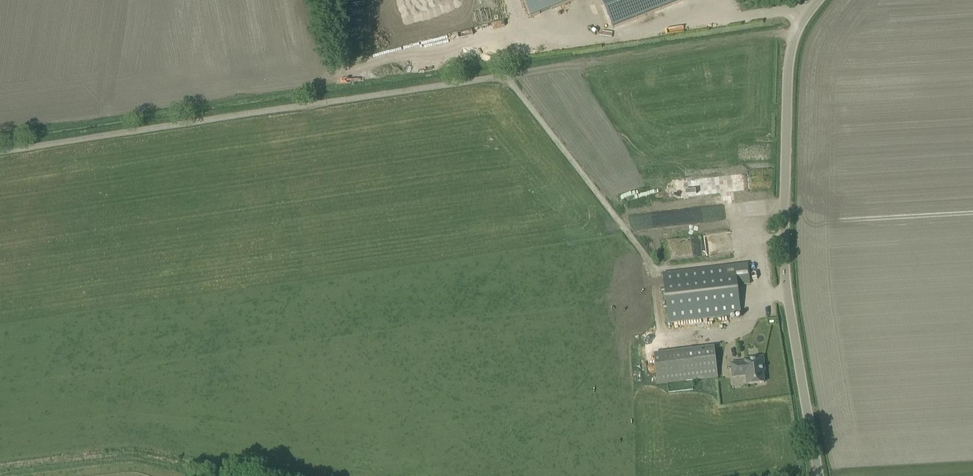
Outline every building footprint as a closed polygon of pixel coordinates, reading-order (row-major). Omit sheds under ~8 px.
[(530,18),(576,0),(523,0),(530,18)] [(613,29),(684,1),(684,0),(601,0),(613,29)] [(660,30),(644,33),(645,38),(661,35),(660,30)] [(453,47),(451,42),(458,39),(456,34),(443,40),(448,49),(453,47)] [(740,314),(737,286),(750,284),(747,264),(724,266),(663,273),(669,322),(730,315),(740,314)] [(717,377),(714,347),(654,354),(658,384),(717,377)] [(764,372),(763,357),(744,359),(745,362),(731,364),(733,377),(746,375),(747,385),(764,383),(763,372),(764,372)]
